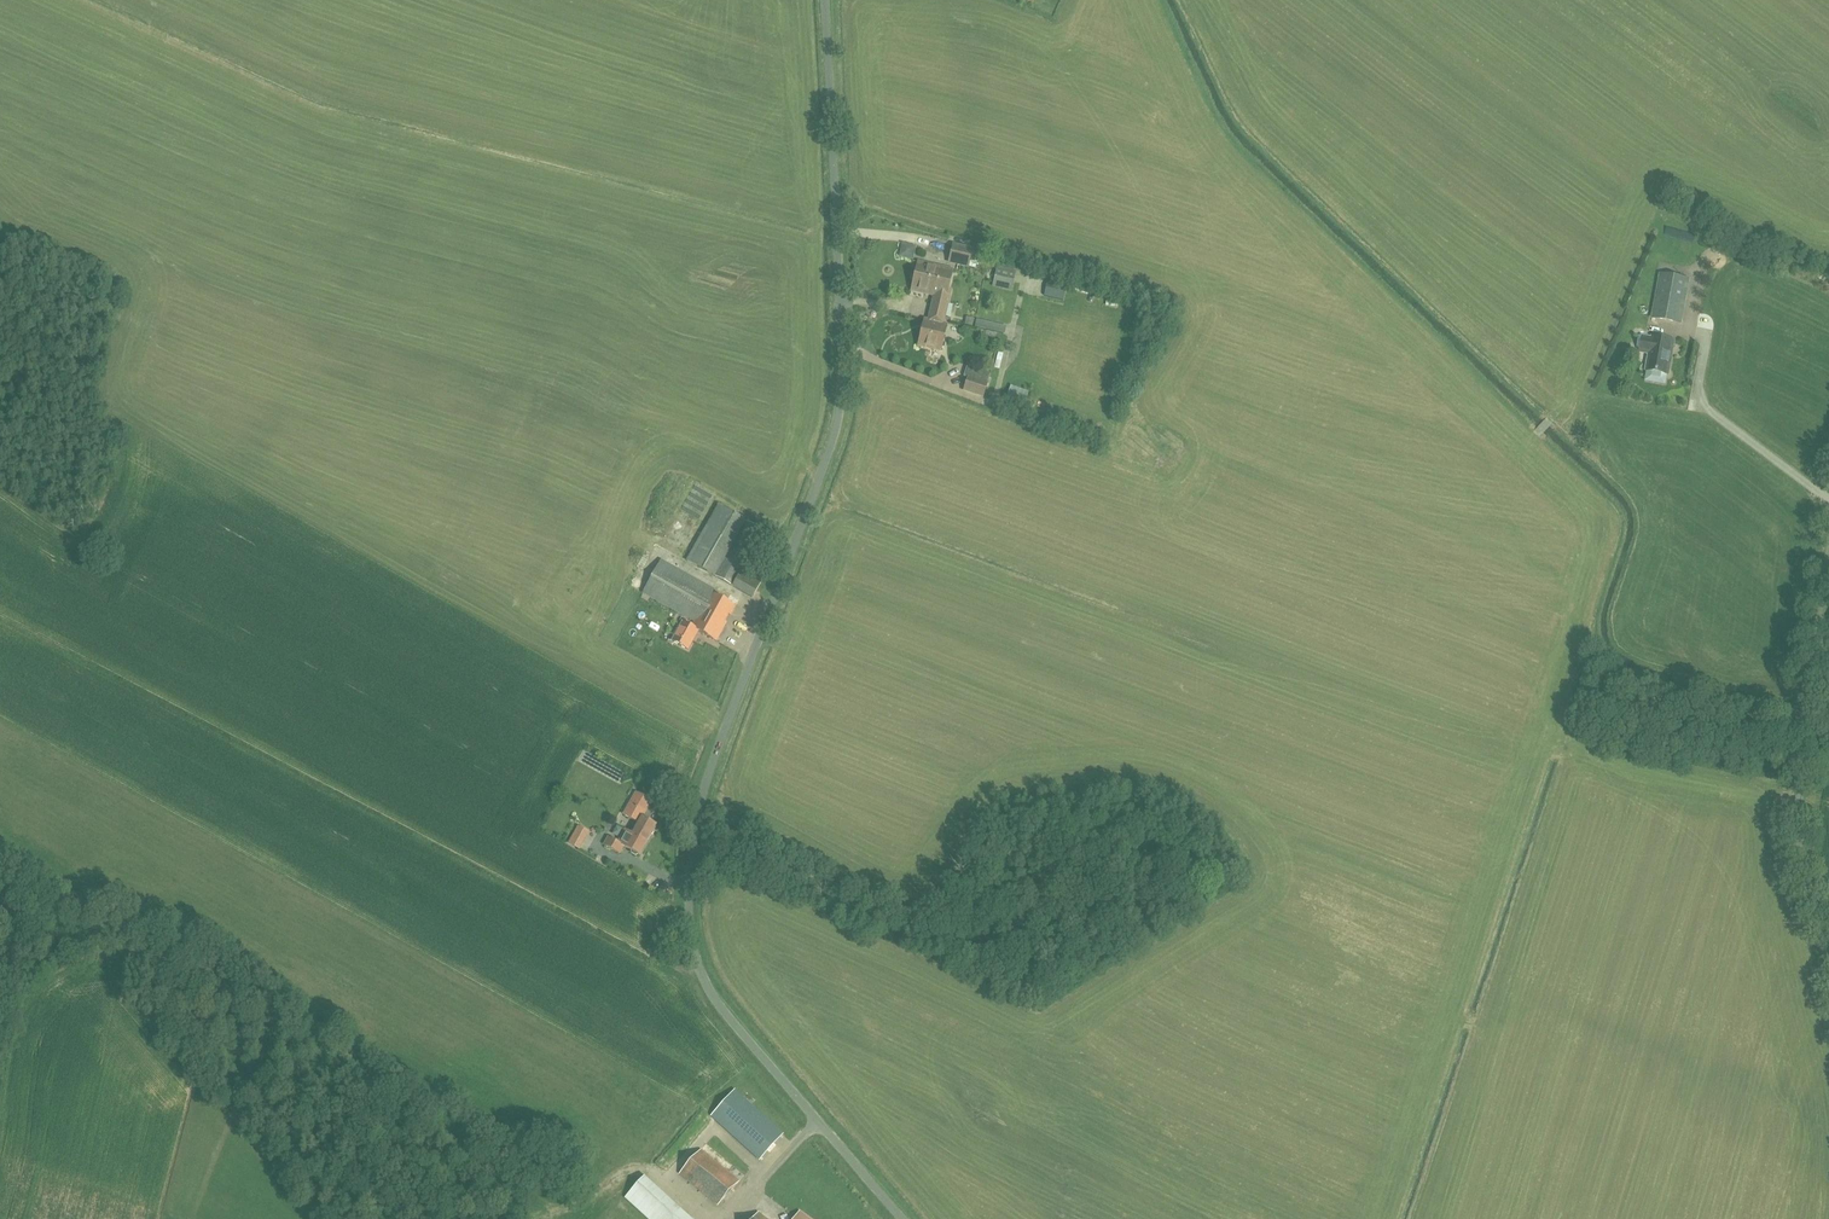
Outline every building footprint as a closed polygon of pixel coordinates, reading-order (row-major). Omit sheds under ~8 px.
[(908,252),(918,252),(918,242),(908,242),(908,252)] [(969,268),(974,248),(953,243),(948,263),(969,268)] [(928,318),(945,322),(953,289),(950,288),(954,269),(918,260),(910,292),(933,297),(928,315),(928,318)] [(1012,291),(1017,270),(997,266),(992,286),(1012,291)] [(1681,322),(1689,280),(1660,274),(1652,317),(1681,322)] [(967,317),(965,325),(973,327),(975,318),(967,317)] [(945,323),(945,322),(928,318),(927,321),(923,320),(919,338),(917,346),(942,352),(949,323),(945,323)] [(985,321),(983,329),(994,332),(996,324),(985,321)] [(1668,373),(1674,341),(1652,337),(1646,370),(1668,373)] [(988,382),(991,373),(979,369),(976,378),(968,375),(963,391),(984,398),(989,382),(988,382)] [(1551,420),(1540,432),(1546,437),(1557,425),(1551,420)] [(753,598),(765,575),(746,564),(765,532),(747,521),(747,520),(718,505),(686,560),(753,598)] [(731,616),(736,606),(713,593),(713,588),(661,560),(642,593),(694,622),(691,627),(682,622),(672,641),(688,650),(699,631),(717,642),(727,623),(725,621),(729,614),(731,616)] [(640,823),(634,834),(625,829),(619,842),(608,836),(603,845),(621,854),(625,846),(632,850),(632,853),(637,855),(639,854),(640,855),(647,843),(647,842),(656,825),(643,818),(653,801),(636,792),(624,815),(640,823)] [(574,845),(586,850),(594,831),(582,826),(574,845)] [(783,1133),(735,1090),(711,1116),(715,1120),(714,1122),(719,1127),(721,1126),(759,1160),(783,1133)] [(718,1206),(740,1181),(701,1150),(679,1174),(718,1206)] [(645,1175),(625,1197),(650,1218),(693,1218),(645,1175)]
